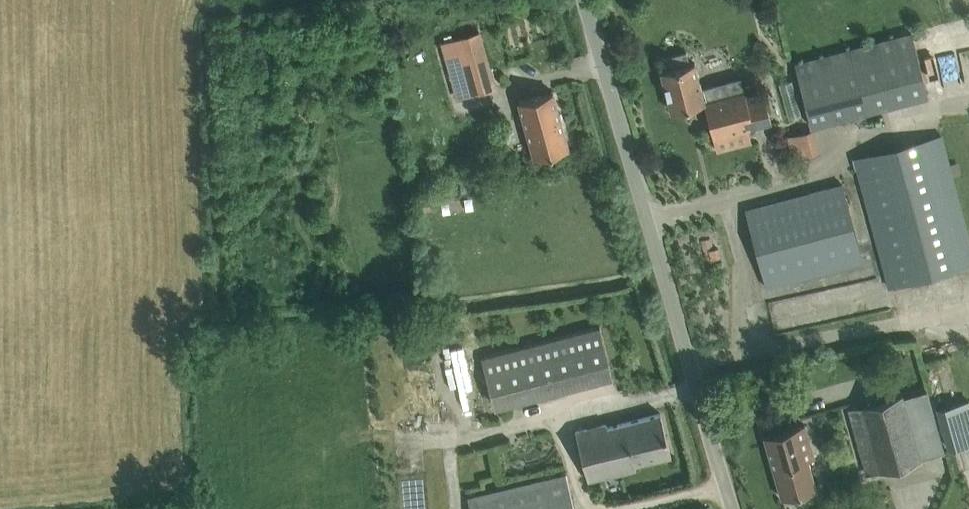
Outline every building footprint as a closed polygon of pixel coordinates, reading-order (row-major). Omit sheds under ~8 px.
[(457,12),(474,9),(473,0),(455,0),(457,12)] [(930,95),(912,30),(794,63),(812,127),(930,95)] [(478,32),(440,43),(456,96),(494,86),(478,32)] [(713,137),(771,121),(763,91),(745,96),(740,77),(701,88),(694,63),(689,64),(686,50),(666,56),(669,69),(660,71),(670,109),(703,101),(713,137)] [(552,91),(517,100),(533,156),(568,147),(552,91)] [(852,158),(888,287),(968,265),(968,233),(942,133),(852,158)] [(797,161),(825,158),(823,135),(794,139),(797,161)] [(858,262),(837,184),(744,209),(765,286),(858,262)] [(611,375),(600,326),(481,356),(493,403),(611,375)] [(846,407),(864,471),(916,456),(944,449),(927,389),(900,396),(899,392),(846,407)] [(963,421),(968,419),(968,399),(938,407),(949,445),(968,440),(963,421)] [(606,423),(575,431),(587,479),(635,467),(634,463),(670,454),(660,413),(606,426),(606,423)] [(781,497),(816,487),(808,458),(814,457),(804,424),(764,436),(781,497)] [(470,508),(575,508),(566,472),(467,496),(470,508)]
